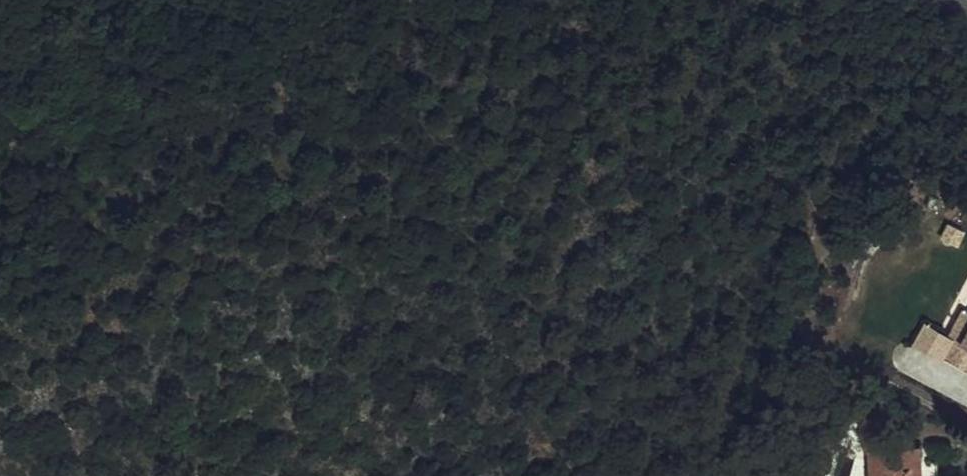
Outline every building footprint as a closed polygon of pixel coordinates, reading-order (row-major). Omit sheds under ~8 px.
[(948,226),(942,239),(958,247),(964,234),(948,226)] [(956,319),(943,345),(947,347),(938,365),(965,378),(966,375),(966,324),(956,319)] [(887,428),(888,441),(892,456),(894,455),(896,475),(963,475),(962,464),(947,465),(946,450),(928,452),(927,436),(918,436),(917,426),(913,426),(895,427),(887,428)]
